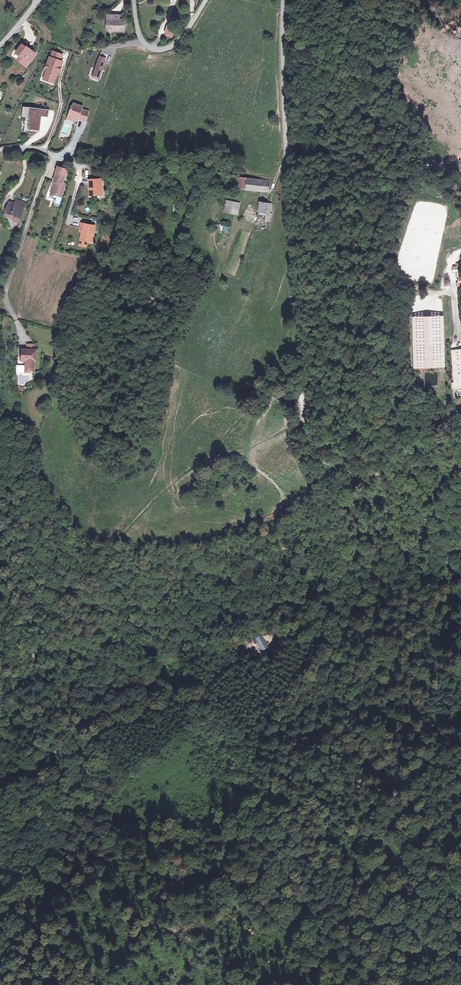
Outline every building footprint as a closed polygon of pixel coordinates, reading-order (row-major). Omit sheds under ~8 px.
[(122,19),(118,19),(107,19),(106,30),(112,31),(112,29),(122,29),(122,19)] [(175,26),(168,23),(166,30),(173,32),(175,26)] [(20,53),(18,57),(26,63),(30,57),(31,57),(36,50),(31,47),(26,44),(22,42),(16,49),(21,52),(20,53)] [(62,53),(53,49),(51,56),(52,56),(49,62),(47,62),(45,68),(47,68),(45,74),(49,76),(49,77),(54,79),(57,72),(58,72),(62,62),(59,61),(58,61),(59,59),(60,59),(62,53)] [(107,52),(100,50),(99,53),(106,55),(104,60),(98,58),(93,72),(100,75),(107,52)] [(83,104),(74,101),(72,106),(71,105),(68,115),(73,116),(74,119),(74,120),(78,118),(79,117),(79,115),(81,115),(81,118),(86,119),(89,109),(82,107),(83,104)] [(50,107),(30,105),(29,116),(31,116),(29,127),(41,129),(42,117),(40,117),(41,114),(43,114),(49,115),(50,107)] [(61,196),(66,182),(63,180),(67,168),(58,166),(54,180),(56,181),(55,183),(54,183),(51,191),(57,193),(57,194),(61,196)] [(238,177),(237,188),(266,192),(267,180),(238,177)] [(103,194),(102,179),(90,179),(90,188),(91,188),(92,195),(103,194)] [(24,203),(15,200),(14,203),(9,201),(8,204),(6,206),(7,208),(5,212),(15,216),(14,218),(19,220),(24,203)] [(231,202),(223,200),(222,205),(225,206),(224,212),(228,213),(231,202)] [(237,203),(231,202),(228,213),(235,214),(237,203)] [(255,212),(264,213),(268,213),(269,205),(257,203),(255,212)] [(84,223),(82,231),(84,231),(82,240),(88,241),(92,242),(96,225),(84,223)] [(414,317),(415,368),(446,368),(444,317),(414,317)] [(451,349),(455,387),(460,387),(460,348),(451,349)] [(27,361),(27,372),(35,372),(35,361),(38,361),(38,350),(36,350),(29,350),(23,350),(23,361),(27,361)] [(264,646),(259,638),(253,641),(258,649),(264,646)]
